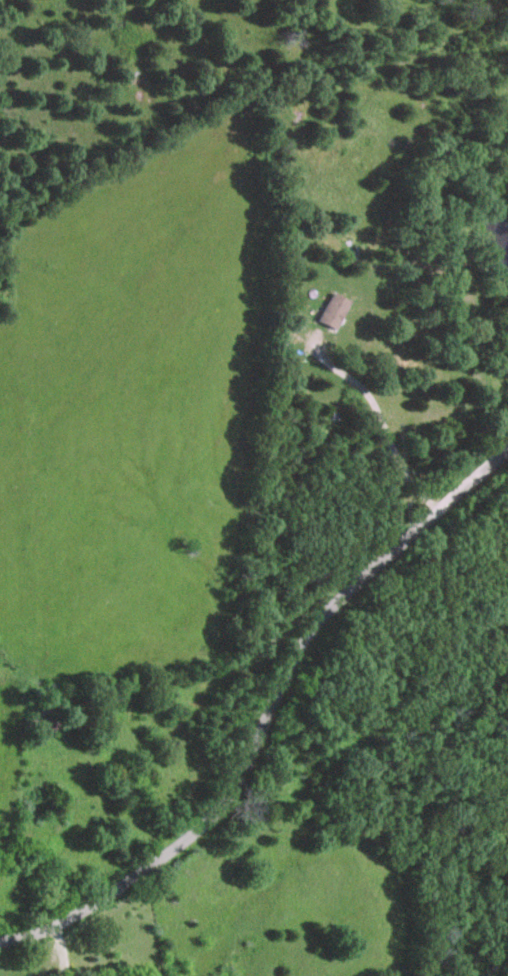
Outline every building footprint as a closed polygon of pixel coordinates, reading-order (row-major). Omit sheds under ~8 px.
[(346,304),(330,294),(314,321),(329,331),(346,304)]
